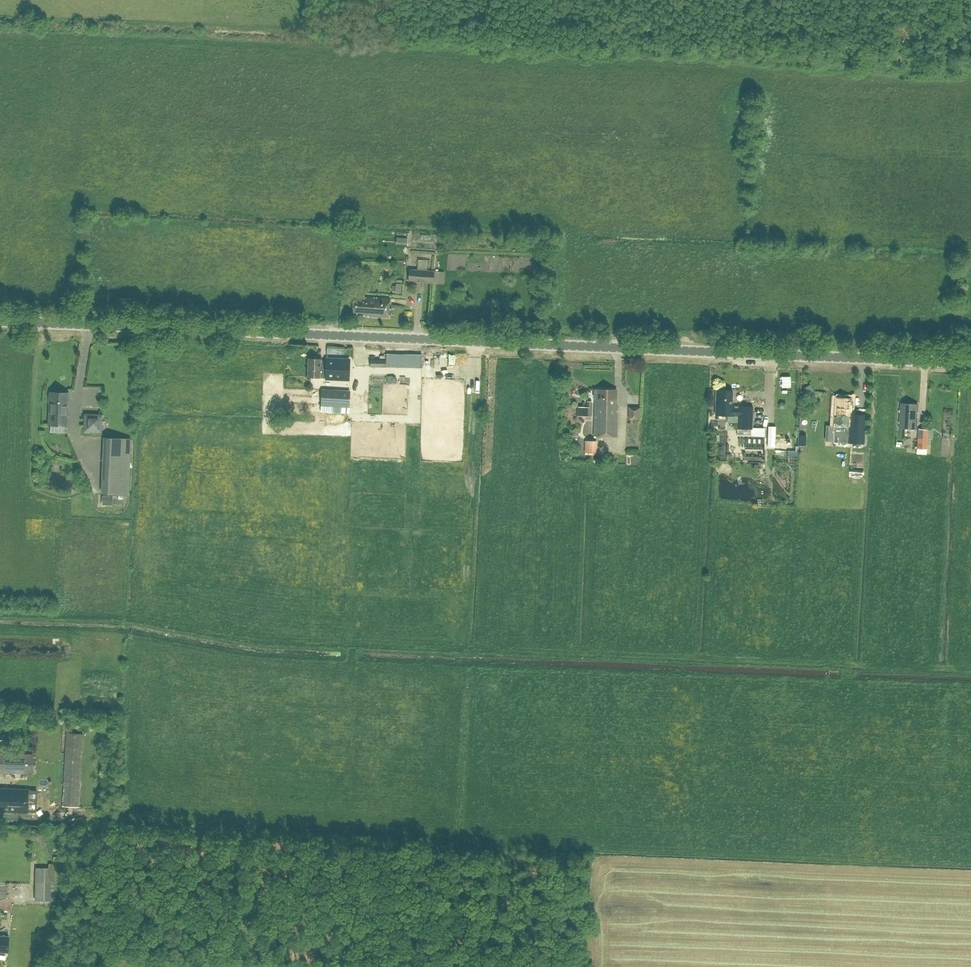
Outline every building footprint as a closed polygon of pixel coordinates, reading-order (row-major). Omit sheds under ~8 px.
[(408,281),(423,282),(422,283),(433,284),(434,270),(408,268),(408,281)] [(354,298),(353,298),(352,312),(362,313),(362,315),(388,317),(389,298),(363,296),(363,299),(354,298)] [(386,356),(386,359),(370,359),(370,366),(372,366),(372,370),(380,370),(380,366),(405,367),(405,357),(386,356)] [(326,358),(325,361),(320,360),(320,358),(308,358),(307,377),(325,377),(325,379),(348,380),(349,358),(326,358)] [(349,407),(350,390),(321,388),(320,405),(349,407)] [(617,436),(617,415),(616,415),(616,410),(617,410),(618,405),(616,405),(616,389),(598,389),(594,389),(594,398),(593,435),(617,436)] [(738,415),(737,428),(727,428),(727,431),(737,431),(737,436),(764,437),(764,428),(752,427),(752,406),(738,406),(738,408),(734,408),(734,406),(732,406),(732,390),(716,389),(715,414),(738,415)] [(50,394),(49,394),(48,403),(50,403),(49,425),(67,426),(68,392),(50,392),(50,394)] [(835,397),(834,425),(820,424),(820,425),(817,425),(817,433),(820,433),(820,434),(834,435),(834,436),(848,436),(849,427),(851,398),(835,397)] [(833,420),(832,409),(830,409),(830,401),(818,401),(819,420),(833,420)] [(900,403),(898,427),(915,428),(917,404),(900,403)] [(639,415),(639,404),(631,404),(631,416),(639,415)] [(923,411),(922,419),(929,419),(930,412),(923,411)] [(85,431),(101,431),(101,415),(85,414),(85,431)] [(925,454),(926,449),(927,449),(927,436),(932,437),(933,429),(928,429),(917,428),(916,453),(925,454)] [(105,437),(104,447),(130,448),(131,438),(105,437)] [(766,440),(755,440),(755,446),(794,447),(794,438),(766,438),(766,440)] [(849,447),(847,440),(840,441),(841,449),(849,447)] [(584,441),(584,452),(597,452),(597,441),(584,441)] [(130,448),(104,447),(102,493),(128,494),(130,448)] [(15,749),(14,769),(29,770),(30,750),(35,750),(36,726),(0,725),(0,749),(15,749)] [(79,807),(83,733),(66,732),(62,806),(79,807)] [(2,811),(27,812),(28,789),(11,788),(11,791),(5,791),(5,789),(0,789),(0,808),(2,808),(2,811)] [(57,882),(57,864),(57,863),(51,863),(49,863),(49,867),(35,867),(35,900),(56,900),(56,882),(57,882)] [(18,915),(18,903),(4,903),(4,915),(18,915)] [(0,936),(0,951),(8,952),(9,936),(0,936)]
